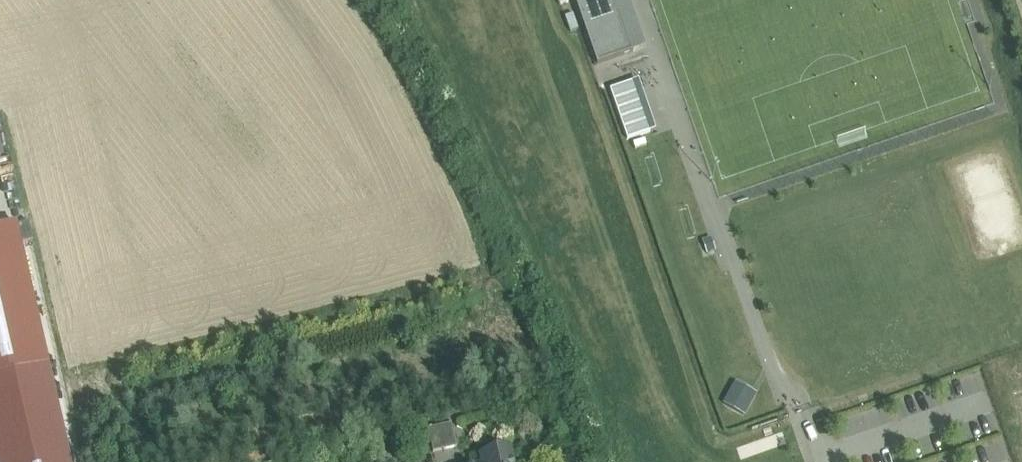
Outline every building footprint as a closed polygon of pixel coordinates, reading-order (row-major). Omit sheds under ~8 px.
[(597,64),(633,51),(615,0),(574,0),(597,64)] [(610,87),(627,137),(657,127),(639,76),(610,87)] [(5,375),(23,453),(0,458),(0,461),(70,461),(48,365),(5,375)] [(949,374),(952,394),(984,388),(980,369),(949,374)] [(5,375),(0,376),(0,458),(23,453),(5,375)] [(734,378),(722,402),(745,414),(757,390),(734,378)] [(451,424),(428,430),(433,453),(456,448),(451,424)] [(423,435),(411,438),(415,456),(427,453),(423,435)] [(976,461),(988,461),(1005,460),(1003,438),(973,441),(976,461)] [(479,455),(481,461),(514,461),(511,449),(479,455)]
